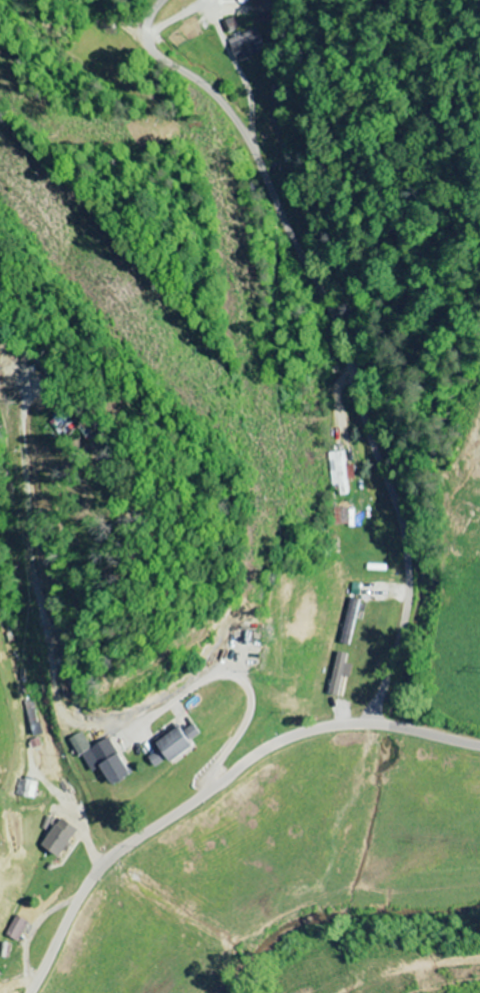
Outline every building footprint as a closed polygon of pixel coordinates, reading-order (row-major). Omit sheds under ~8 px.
[(66,438),(82,427),(69,409),(53,419),(66,438)] [(329,453),(333,491),(341,490),(342,496),(353,495),(349,451),(329,453)] [(347,676),(353,677),(356,665),(349,663),(352,654),(340,651),(332,694),(343,696),(347,676)] [(162,739),(168,749),(156,756),(165,770),(206,744),(202,738),(209,734),(203,724),(192,731),(187,723),(162,739)] [(97,749),(88,732),(72,741),(82,758),(88,754),(98,772),(110,766),(120,783),(139,772),(128,754),(125,756),(115,739),(97,749)] [(84,829),(63,817),(48,846),(70,857),(84,829)] [(8,935),(23,942),(32,921),(18,915),(8,935)] [(10,958),(12,943),(5,942),(3,957),(10,958)]
